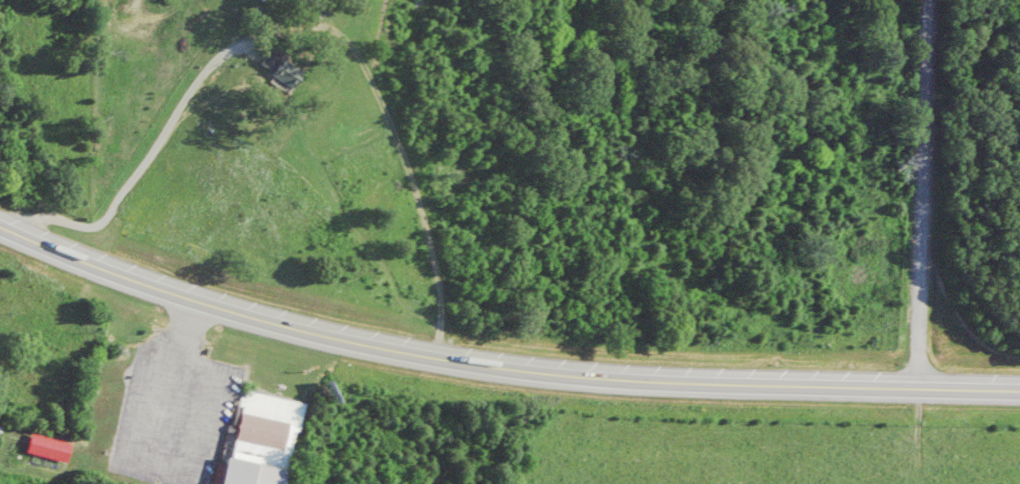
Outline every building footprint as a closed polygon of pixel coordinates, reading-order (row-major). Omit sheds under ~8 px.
[(275,78),(295,91),(304,76),(283,64),(275,78)] [(304,406),(246,395),(235,451),(275,458),(272,470),(229,462),(224,483),(289,483),(304,406)]
